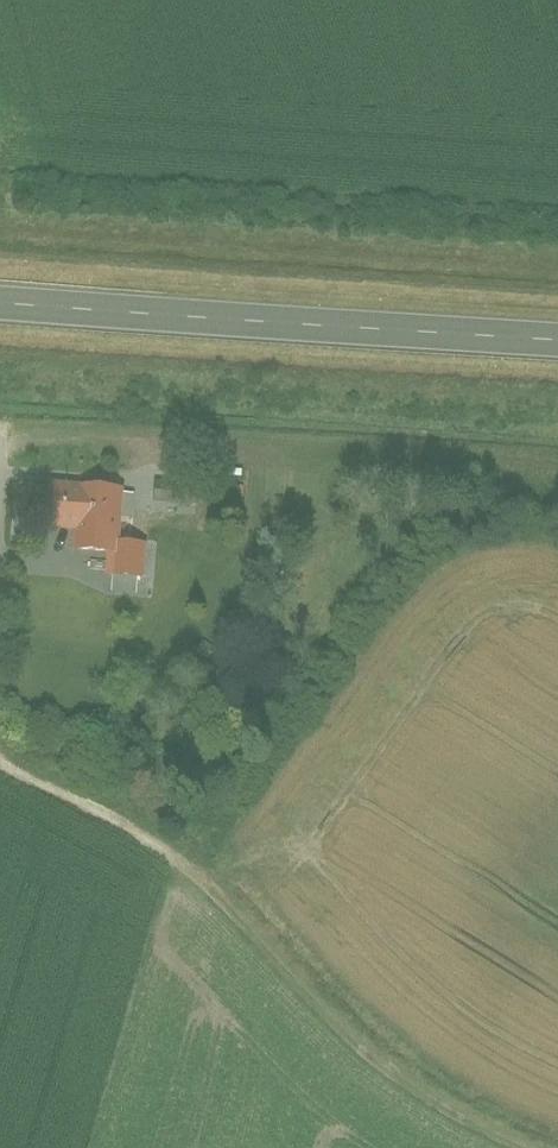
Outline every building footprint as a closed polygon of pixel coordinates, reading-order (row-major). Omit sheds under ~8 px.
[(124,489),(47,487),(46,529),(75,530),(74,558),(110,560),(109,584),(141,585),(142,547),(122,546),(124,489)]
